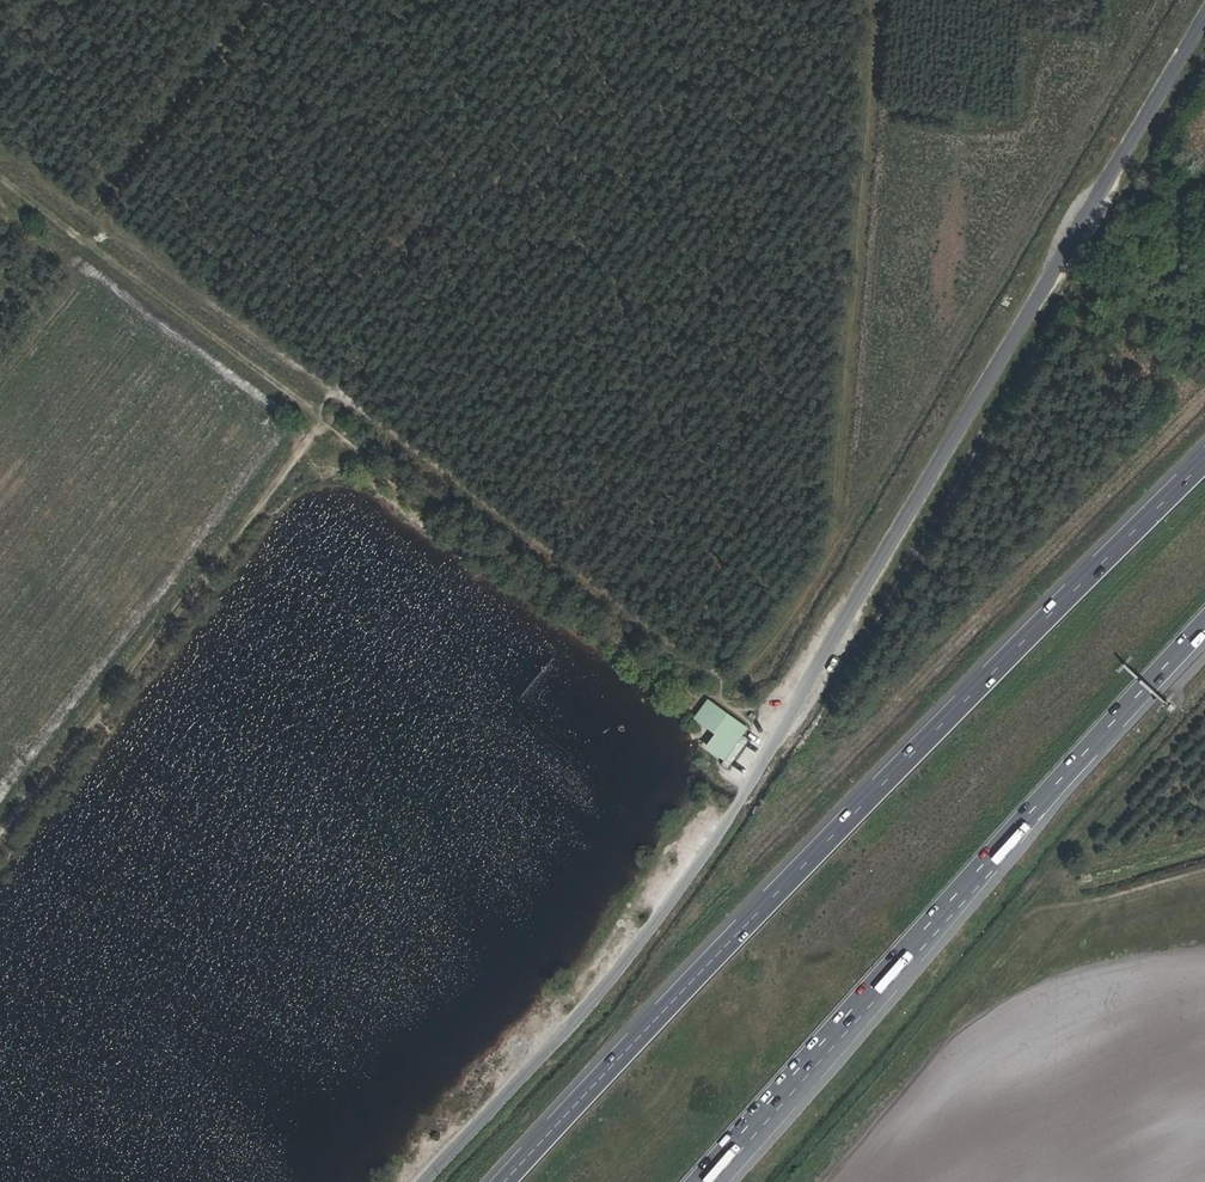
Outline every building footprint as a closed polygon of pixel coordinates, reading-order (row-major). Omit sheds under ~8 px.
[(716,714),(702,734),(724,751),(714,765),(727,775),(751,741),(716,714)]
